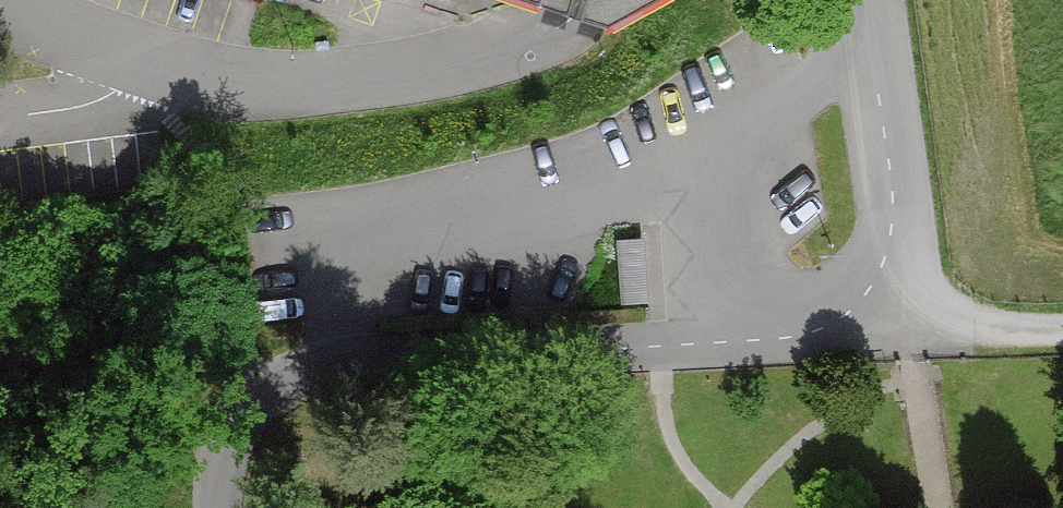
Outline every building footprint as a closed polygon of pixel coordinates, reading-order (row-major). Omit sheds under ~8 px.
[(609,18),(648,0),(552,0),(609,18)] [(643,235),(619,237),(624,298),(648,296),(643,235)]
